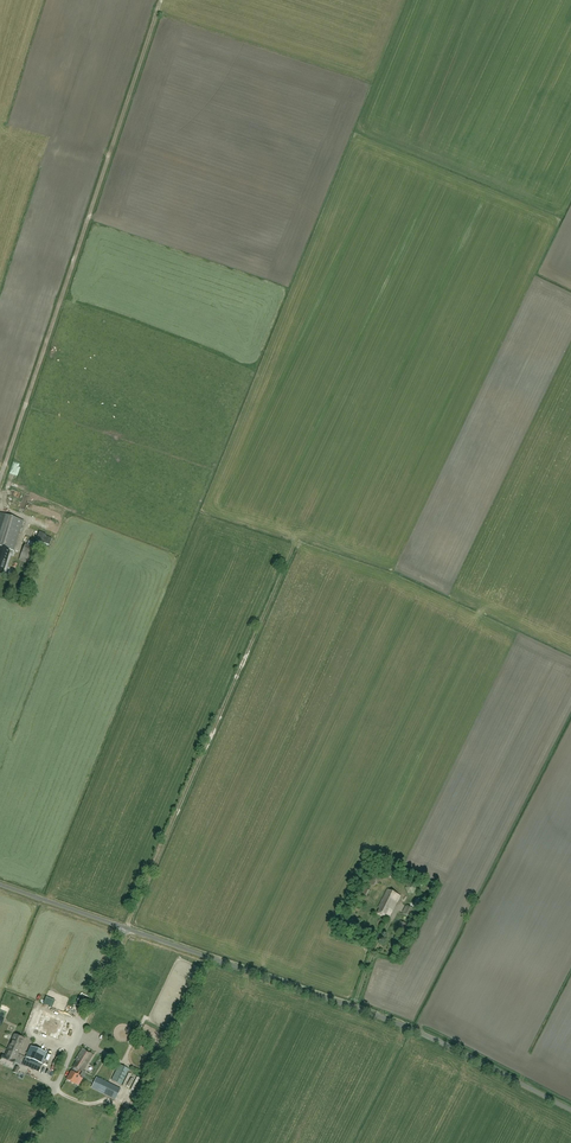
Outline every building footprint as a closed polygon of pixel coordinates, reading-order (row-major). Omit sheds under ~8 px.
[(10,550),(14,551),(23,521),(0,514),(0,547),(10,550)] [(52,534),(49,542),(54,544),(57,537),(52,534)] [(40,550),(27,545),(25,544),(18,559),(34,565),(40,550)] [(10,550),(0,547),(0,574),(2,575),(10,550)] [(374,872),(371,879),(379,882),(382,875),(374,872)] [(380,908),(377,913),(388,919),(400,896),(387,889),(378,908),(380,908)] [(417,899),(412,908),(406,905),(402,914),(411,918),(415,910),(421,902),(417,899)] [(400,921),(398,926),(406,930),(408,925),(400,921)] [(62,1021),(40,1013),(34,1028),(56,1037),(62,1021)] [(0,1060),(0,1063),(12,1068),(24,1039),(14,1035),(4,1057),(2,1056),(0,1060)] [(47,1053),(30,1047),(26,1057),(29,1059),(42,1064),(47,1053)] [(72,1067),(78,1070),(81,1073),(82,1071),(83,1071),(92,1055),(82,1049),(75,1060),(76,1061),(72,1067)] [(99,1051),(94,1062),(102,1065),(106,1055),(99,1051)] [(29,1059),(26,1066),(39,1072),(42,1064),(29,1059)] [(111,1081),(121,1086),(129,1070),(119,1065),(111,1081)] [(79,1076),(81,1073),(78,1070),(75,1074),(71,1072),(66,1080),(74,1085),(79,1076)] [(97,1077),(92,1086),(116,1097),(120,1089),(97,1077)]
